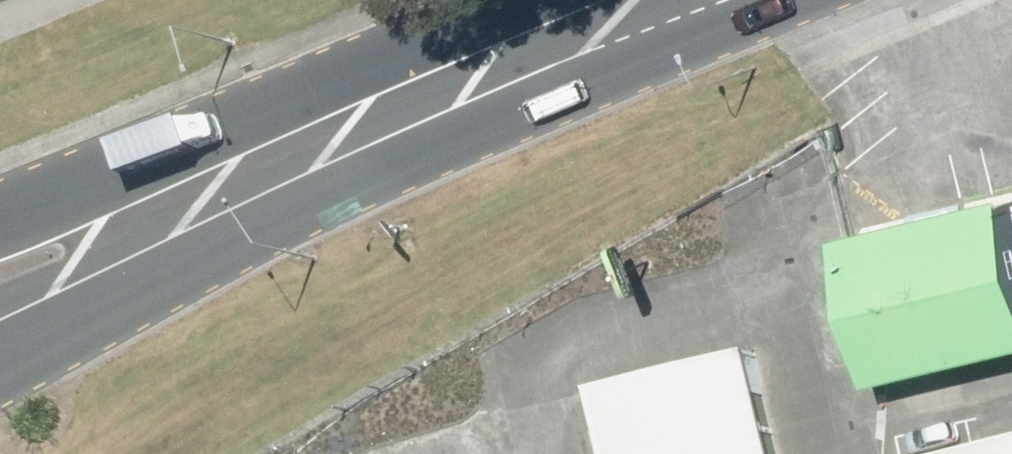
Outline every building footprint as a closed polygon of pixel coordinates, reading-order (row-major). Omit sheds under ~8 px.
[(883,379),(1011,348),(1011,195),(848,233),(883,379)] [(752,354),(594,391),(609,453),(775,453),(752,354)] [(975,453),(1011,453),(1011,445),(975,453)]
